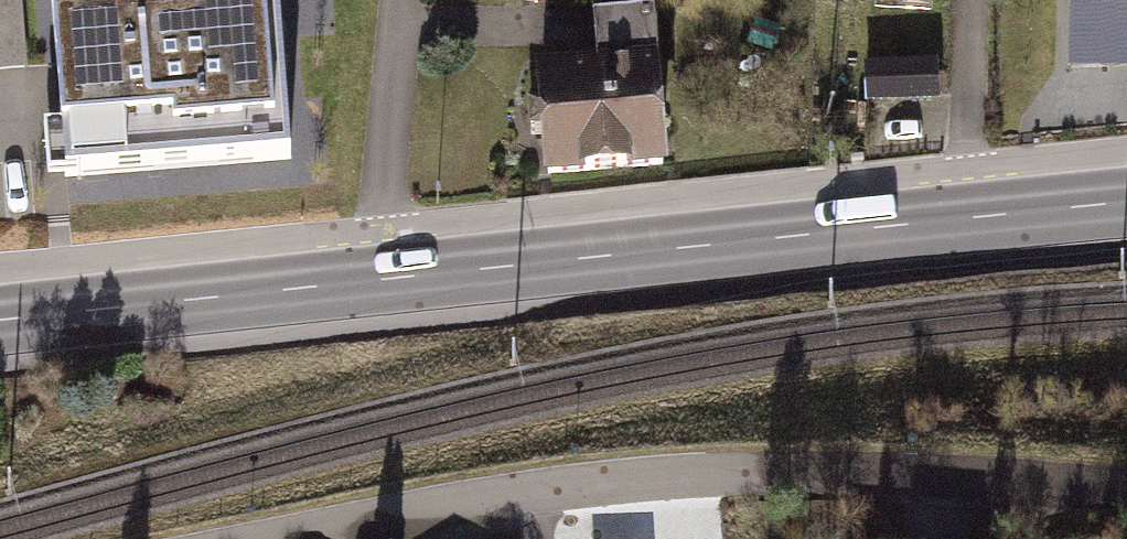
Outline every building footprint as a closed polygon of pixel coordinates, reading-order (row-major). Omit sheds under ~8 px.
[(66,176),(290,159),(278,0),(53,0),(66,176)] [(1076,5),(1074,69),(1126,71),(1126,7),(1076,5)] [(665,161),(654,15),(600,19),(603,61),(537,66),(545,171),(665,161)] [(940,99),(938,62),(862,65),(863,102),(940,99)]
